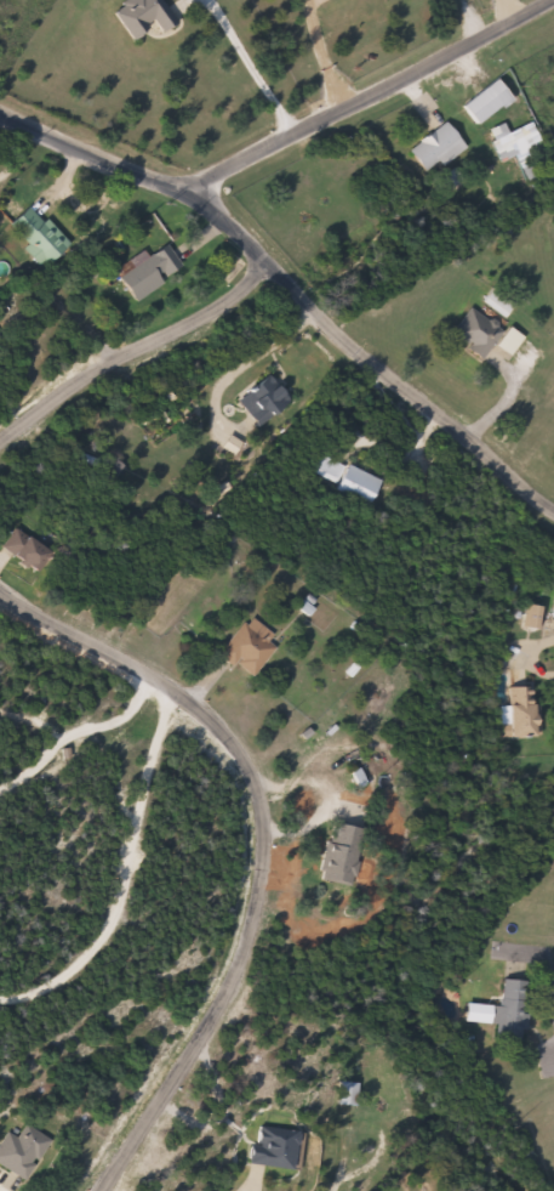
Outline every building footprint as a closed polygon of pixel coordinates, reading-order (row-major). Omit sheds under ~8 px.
[(515,97),(481,125),(466,106),(499,79),(515,97)] [(412,153),(435,129),(427,121),(436,110),(470,143),(447,166),(441,160),(430,171),(412,153)] [(537,123),(553,166),(553,169),(530,180),(520,154),(504,161),(491,130),(508,124),(512,132),(537,123)] [(30,242),(13,225),(33,205),(72,244),(46,270),(25,248),(30,242)] [(139,301),(124,278),(170,245),(185,267),(139,301)] [(506,331),(485,358),(453,335),(474,308),(506,331)] [(295,399),(263,427),(241,402),(272,374),(295,399)] [(387,480),(376,505),(342,490),(344,484),(315,471),(322,452),(387,480)] [(6,551),(16,531),(55,549),(44,571),(6,551)] [(532,626),(532,607),(541,607),(539,626),(532,626)] [(280,647),(251,679),(221,652),(253,616),(276,636),(273,641),(280,647)] [(539,686),(539,738),(513,738),(513,686),(539,686)] [(325,879),(339,823),(370,832),(354,887),(325,879)] [(504,1006),(507,976),(531,979),(526,1042),(501,1039),(502,1025),(469,1022),(472,1004),(504,1006)] [(347,1105),(347,1084),(360,1084),(360,1105),(347,1105)] [(27,1180),(0,1162),(0,1146),(10,1132),(19,1136),(28,1124),(53,1141),(27,1180)] [(252,1163),(259,1124),(302,1133),(295,1170),(252,1163)]
